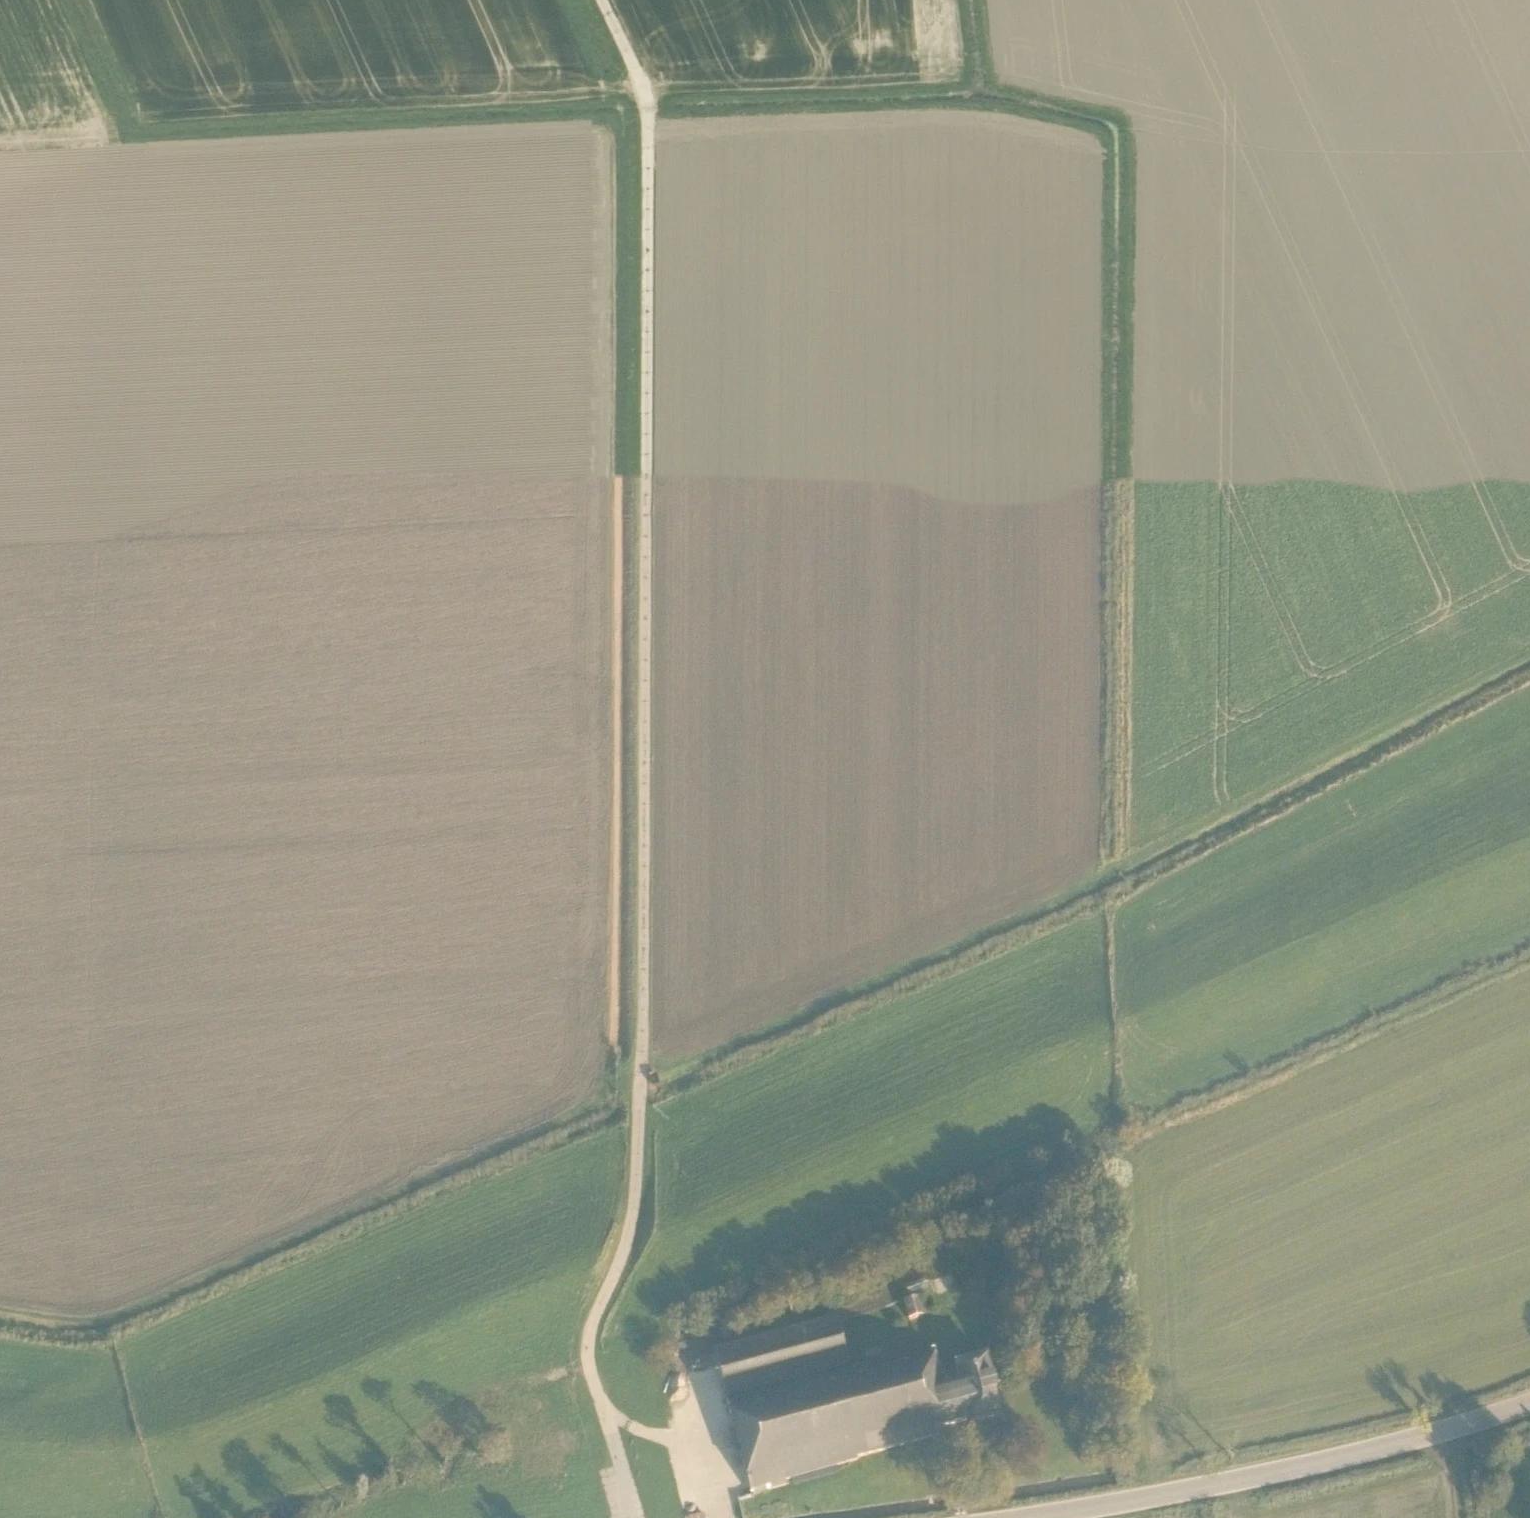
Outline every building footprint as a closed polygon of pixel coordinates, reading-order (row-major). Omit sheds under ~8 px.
[(910,1320),(926,1315),(921,1297),(904,1302),(910,1320)] [(970,1425),(1002,1416),(987,1359),(955,1367),(958,1377),(942,1381),(933,1347),(850,1370),(836,1320),(715,1353),(752,1494),(787,1485),(786,1481),(858,1460),(857,1458),(940,1435),(938,1429),(969,1421),(970,1425)]
